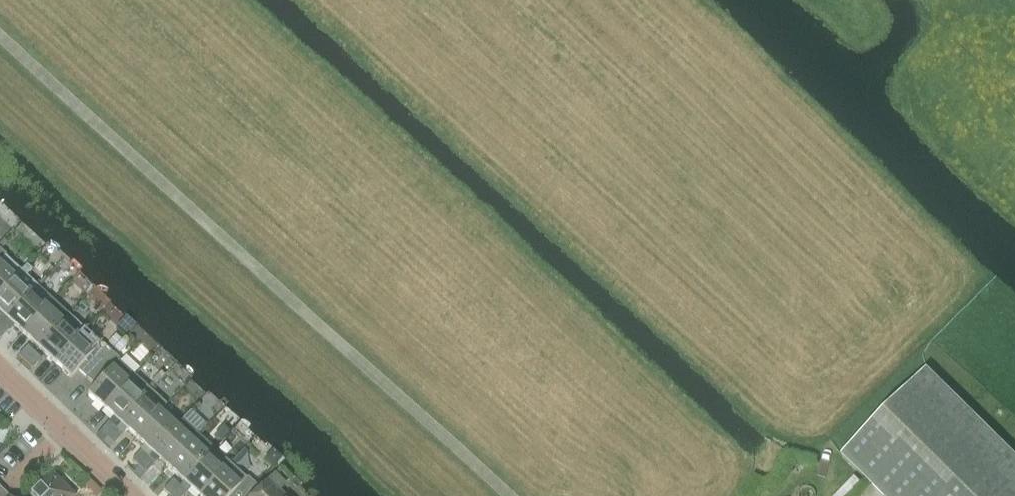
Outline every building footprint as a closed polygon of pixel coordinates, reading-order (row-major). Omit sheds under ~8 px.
[(21,271),(5,256),(6,255),(0,250),(0,293),(21,271)] [(37,286),(26,276),(31,270),(27,265),(21,271),(0,293),(0,322),(2,323),(6,319),(37,286)] [(6,319),(2,324),(9,330),(13,326),(22,334),(53,301),(37,286),(6,319)] [(53,301),(22,334),(38,349),(69,316),(53,301)] [(69,316),(38,349),(53,363),(85,330),(69,316)] [(0,326),(0,339),(9,330),(2,324),(0,326)] [(85,330),(53,363),(70,379),(77,370),(86,378),(111,352),(102,344),(101,345),(85,330)] [(18,357),(25,363),(34,353),(27,347),(18,357)] [(111,352),(86,378),(95,386),(87,394),(103,410),(127,384),(135,375),(119,361),(119,360),(111,352)] [(34,353),(25,363),(31,370),(41,360),(34,353)] [(842,456),(883,495),(1014,495),(1014,458),(926,370),(842,456)] [(127,384),(103,410),(119,424),(143,398),(151,390),(135,375),(127,384)] [(143,398),(119,424),(126,431),(135,439),(159,413),(167,405),(153,392),(151,390),(143,398)] [(159,413),(135,439),(151,454),(175,428),(159,413)] [(175,428),(151,454),(167,468),(191,442),(198,434),(182,419),(175,428)] [(99,432),(106,439),(115,429),(108,422),(99,432)] [(115,429),(106,439),(113,445),(122,435),(126,431),(119,424),(115,429)] [(191,442),(167,468),(183,483),(207,457),(191,442)] [(183,483),(197,495),(200,495),(230,464),(214,449),(207,457),(183,483)] [(131,462),(138,468),(147,458),(140,452),(131,462)] [(147,458),(138,468),(145,474),(154,464),(147,458)] [(200,495),(247,495),(256,486),(247,478),(246,479),(230,464),(200,495)] [(52,474),(30,495),(73,495),(52,474)] [(253,495),(281,495),(277,493),(284,485),(274,476),(253,495)] [(168,495),(171,495),(179,487),(172,481),(163,491),(168,495)] [(171,495),(184,495),(186,494),(179,487),(171,495)]
